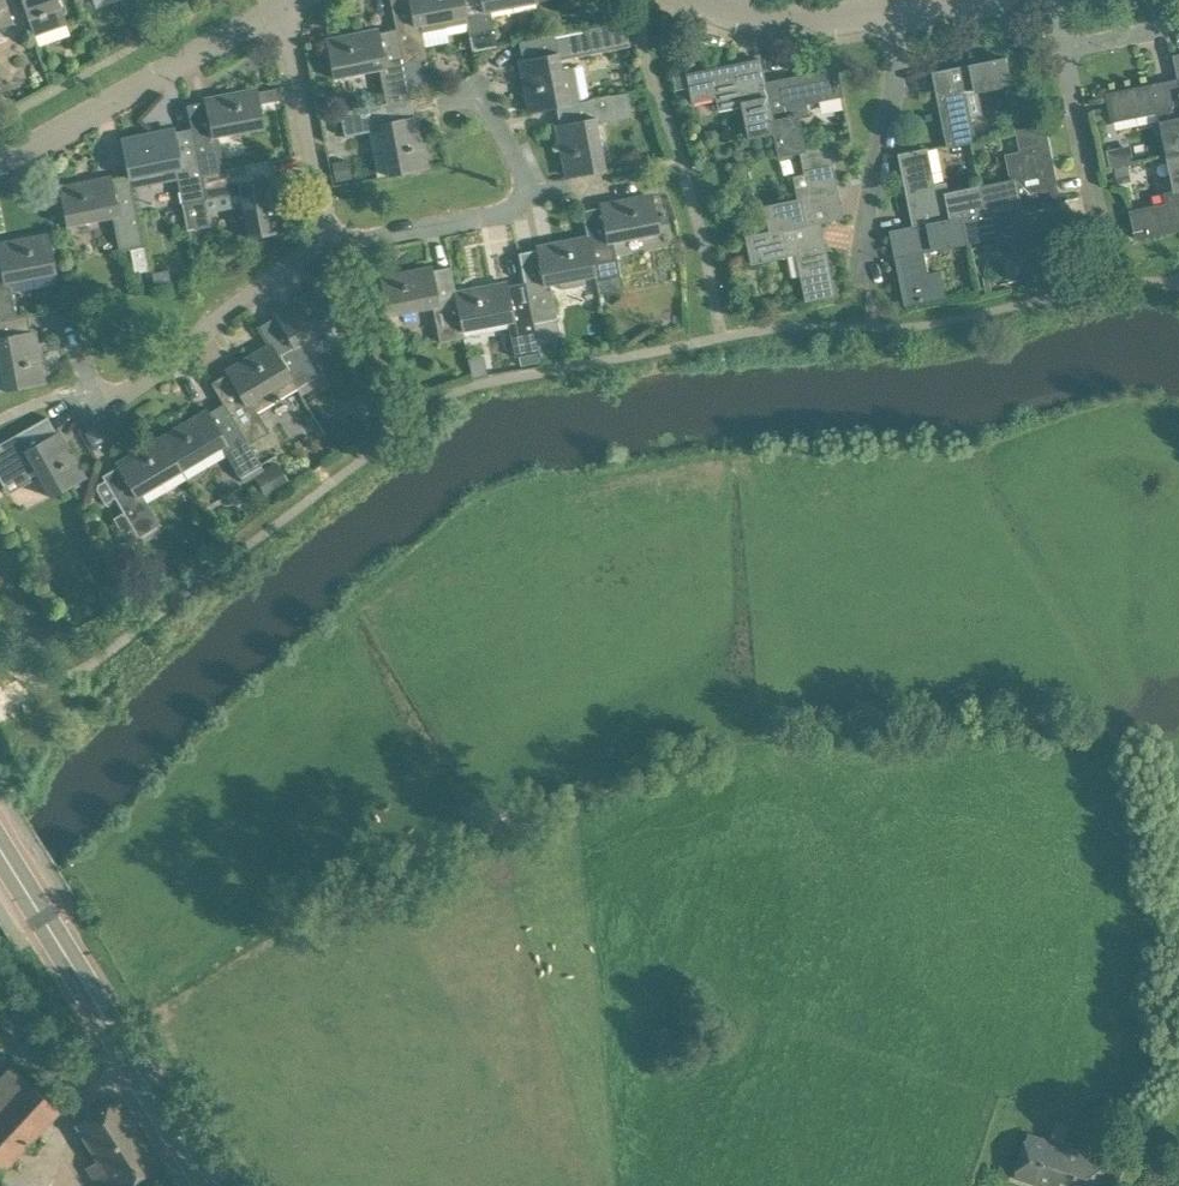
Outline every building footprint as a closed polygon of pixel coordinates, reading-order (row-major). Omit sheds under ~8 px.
[(13,22),(5,0),(0,0),(0,27),(13,22)] [(34,35),(67,23),(58,0),(21,0),(34,35)] [(466,24),(461,0),(390,0),(396,29),(395,29),(408,98),(410,98),(408,84),(412,81),(415,78),(418,74),(420,70),(421,66),(421,61),(421,60),(427,59),(422,32),(466,24)] [(535,0),(461,0),(466,24),(471,51),(497,46),(493,25),(537,15),(536,2),(535,0)] [(589,27),(519,41),(523,65),(527,64),(529,75),(525,76),(532,112),(556,107),(579,101),(572,67),(561,69),(559,59),(594,52),(601,50),(600,45),(626,41),(627,46),(628,45),(624,21),(589,27)] [(386,102),(408,98),(395,29),(373,33),(373,36),(363,38),(362,35),(326,42),(333,77),(379,68),(386,102)] [(1007,58),(934,72),(934,74),(936,73),(941,96),(939,97),(949,145),(976,141),(967,93),(1012,84),(1007,58)] [(763,85),(765,84),(760,59),(758,59),(759,61),(735,66),(735,64),(686,74),(692,101),(738,92),(748,137),(773,132),(763,85)] [(805,102),(842,95),(836,68),(787,78),(788,79),(765,84),(763,85),(773,132),(778,156),(800,152),(799,150),(804,149),(797,115),(807,113),(805,102)] [(1157,86),(1156,84),(1108,93),(1113,121),(1160,112),(1169,156),(1178,154),(1178,81),(1157,86)] [(211,100),(187,105),(191,128),(200,175),(223,171),(223,170),(225,169),(218,136),(264,127),(260,105),(279,102),(276,87),(257,91),(222,98),(222,101),(211,103),(211,100)] [(579,101),(556,107),(560,130),(564,129),(566,140),(563,141),(569,176),(605,170),(596,123),(631,117),(627,92),(579,101)] [(380,129),(389,175),(424,168),(417,132),(414,133),(412,122),(415,122),(410,98),(408,98),(386,102),(340,112),(345,136),(380,129)] [(986,212),(1034,201),(1060,198),(1060,196),(1058,197),(1053,174),(1055,173),(1045,125),(1017,130),(1022,156),(1012,158),(1016,178),(981,186),(986,212)] [(158,135),(122,142),(128,176),(130,177),(149,173),(152,187),(177,182),(187,231),(210,227),(204,199),(200,175),(191,128),(168,132),(169,136),(158,138),(158,135)] [(769,231),(817,223),(842,217),(842,216),(840,216),(835,193),(837,193),(827,144),(804,149),(799,150),(800,152),(804,174),(793,177),(798,199),(764,206),(769,231)] [(945,183),(936,185),(928,148),(900,154),(910,203),(912,202),(917,226),(962,217),(986,212),(981,186),(947,193),(945,183)] [(1169,156),(1177,192),(1166,194),(1168,203),(1131,210),(1137,238),(1178,230),(1178,154),(1169,156)] [(223,171),(200,175),(204,199),(240,192),(249,238),(285,231),(278,195),(275,195),(273,185),(276,184),(271,160),(225,169),(223,170),(223,171)] [(1124,174),(1129,206),(1165,200),(1163,190),(1173,188),(1170,166),(1124,174)] [(144,246),(130,177),(128,176),(106,180),(106,184),(96,186),(95,183),(59,190),(66,225),(112,216),(119,251),(144,246)] [(623,289),(620,276),(614,241),(660,232),(653,197),(617,204),(617,207),(607,209),(606,206),(582,210),(588,239),(595,275),(598,294),(623,289)] [(1006,258),(1019,256),(1023,280),(1051,274),(1041,226),(1039,226),(1034,201),(986,212),(962,217),(967,242),(1001,235),(1006,258)] [(924,251),(967,242),(962,217),(917,226),(891,231),(892,232),(894,232),(898,255),(896,255),(906,304),(946,296),(941,271),(928,273),(924,251)] [(817,223),(769,231),(745,236),(751,262),(796,253),(806,300),(833,294),(823,245),(821,246),(817,223)] [(16,315),(10,281),(56,272),(49,237),(13,243),(14,247),(3,249),(3,246),(0,246),(0,318),(16,315)] [(550,284),(595,275),(588,239),(553,246),(554,249),(543,251),(542,248),(518,253),(524,281),(537,352),(539,352),(537,342),(569,335),(565,317),(557,318),(550,284)] [(439,341),(461,337),(449,266),(427,271),(427,274),(416,276),(416,273),(380,280),(387,315),(433,306),(439,341)] [(537,352),(524,281),(501,286),(502,289),(491,291),(491,288),(456,295),(450,266),(449,266),(461,337),(464,337),(463,330),(508,321),(515,356),(537,352)] [(321,383),(317,375),(318,375),(300,344),(340,320),(322,289),(290,307),(292,310),(282,316),(281,313),(260,325),(272,346),(271,347),(295,388),(296,388),(300,396),(321,383)] [(41,384),(34,348),(31,348),(29,337),(32,337),(27,313),(16,315),(0,318),(0,391),(41,384)] [(257,411),(295,388),(271,347),(242,364),(243,367),(234,372),(232,370),(211,382),(223,403),(222,404),(262,470),(264,469),(249,444),(269,431),(257,411)] [(481,350),(468,352),(471,370),(484,368),(481,350)] [(242,482),(262,470),(222,404),(203,415),(205,418),(196,423),(194,420),(162,440),(180,471),(221,446),(240,477),(242,482)] [(51,497),(82,479),(64,447),(62,449),(56,439),(59,438),(47,416),(0,443),(0,480),(8,494),(39,476),(51,497)] [(339,419),(322,430),(335,450),(352,439),(339,419)] [(142,494),(180,471),(162,440),(132,457),(134,460),(125,466),(123,463),(102,475),(104,480),(97,484),(95,490),(104,504),(115,497),(124,512),(113,518),(128,544),(141,536),(144,541),(160,531),(157,526),(160,525),(142,494)] [(252,477),(265,497),(289,482),(276,461),(252,477)] [(43,1128),(59,1111),(28,1081),(0,1111),(0,1171),(2,1172),(43,1128)] [(116,1099),(76,1125),(115,1185),(136,1185),(162,1170),(116,1099)] [(1015,1177),(1044,1185),(1098,1185),(1107,1158),(1029,1133),(1022,1154),(1015,1177)]
